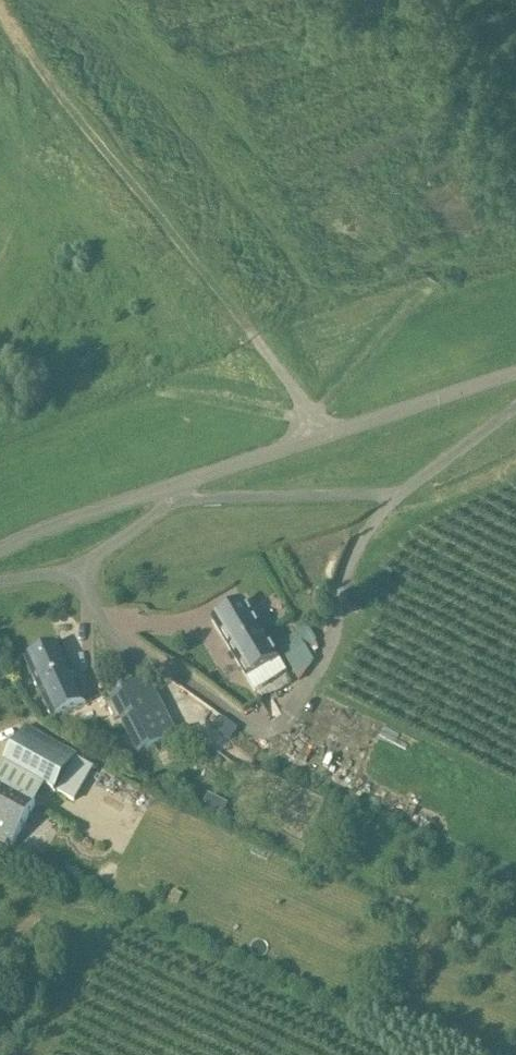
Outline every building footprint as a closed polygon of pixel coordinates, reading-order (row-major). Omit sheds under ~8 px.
[(279,659),(245,601),(212,620),(246,678),(279,659)] [(300,682),(316,664),(297,632),(278,643),(300,682)] [(86,704),(58,643),(24,659),(52,720),(86,704)] [(178,733),(148,676),(109,696),(138,754),(175,735),(185,752),(199,745),(189,727),(178,733)] [(238,731),(221,719),(212,732),(229,744),(238,731)] [(77,755),(27,727),(4,764),(55,794),(57,791),(75,802),(95,768),(76,757),(77,755)] [(0,785),(0,841),(11,848),(35,806),(0,785)] [(219,817),(226,804),(210,796),(203,808),(219,817)]
